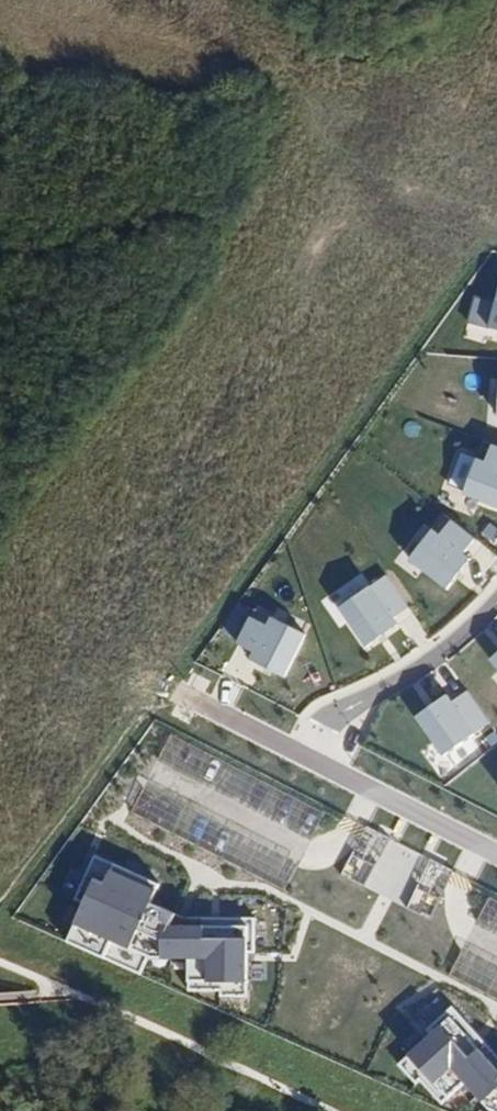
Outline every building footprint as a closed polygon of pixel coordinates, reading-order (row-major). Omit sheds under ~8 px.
[(490,452),(473,496),(496,505),(496,454),(490,452)] [(493,556),(451,521),(418,559),(460,595),(493,556)] [(381,581),(344,604),(370,646),(407,624),(381,581)] [(319,644),(258,615),(237,658),(297,687),(319,644)] [(431,721),(449,755),(496,730),(496,729),(479,695),(431,721)] [(329,887),(360,830),(332,814),(300,871),(329,887)] [(165,889),(99,859),(74,948),(154,980),(162,965),(198,966),(199,995),(256,998),(252,914),(196,915),(191,929),(157,910),(165,889)] [(451,1014),(399,1065),(417,1083),(421,1081),(442,1102),(464,1081),(494,1110),(496,1110),(496,1060),(451,1014)]
